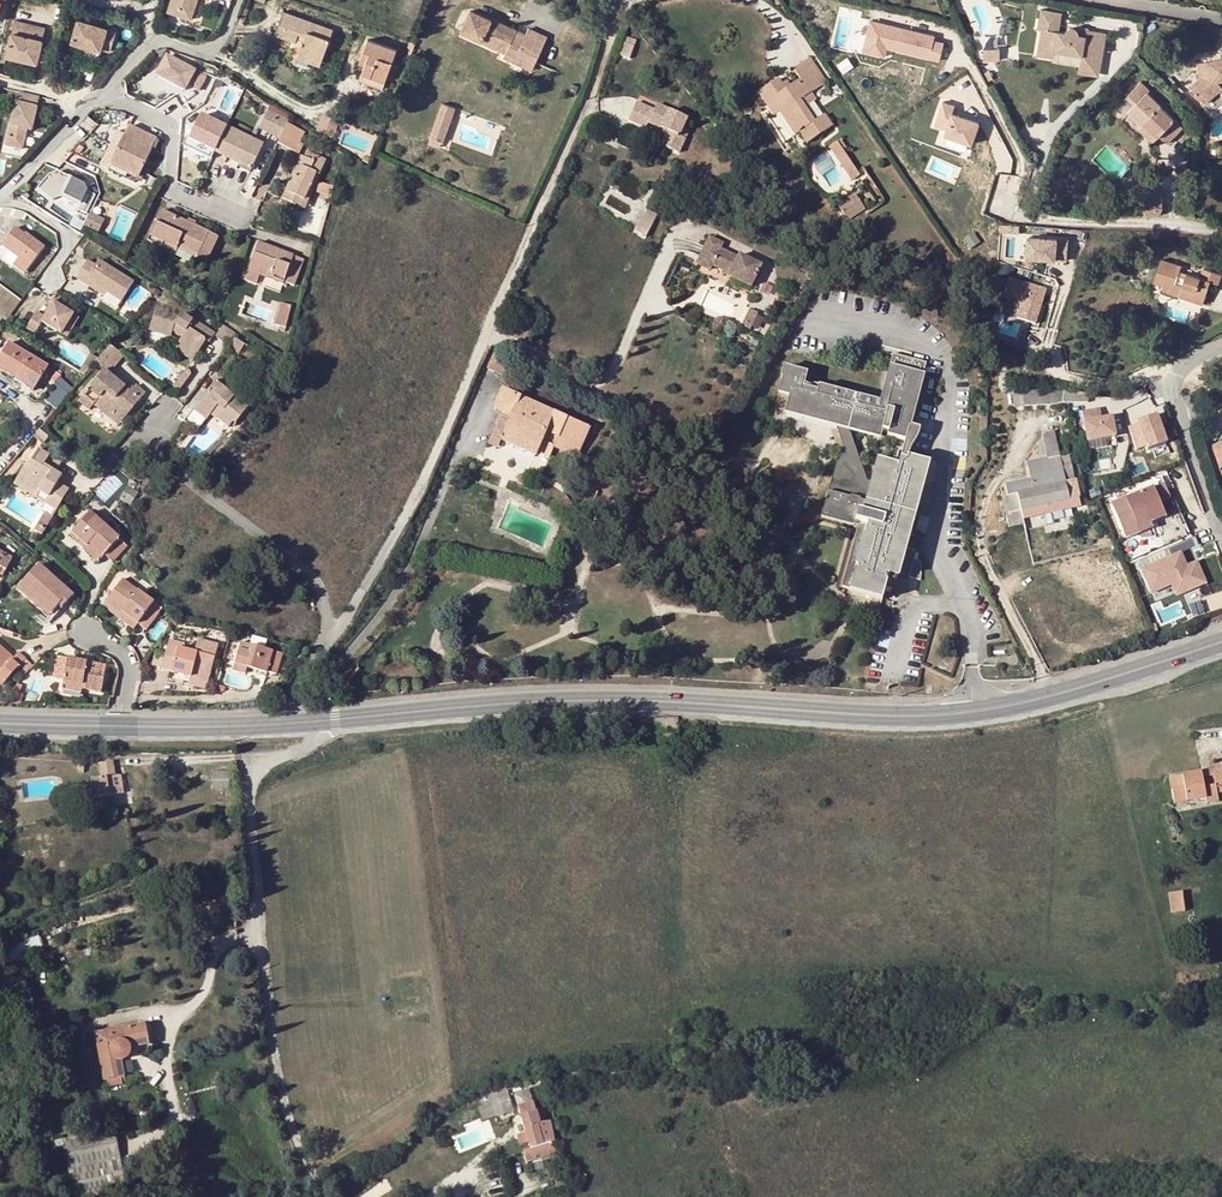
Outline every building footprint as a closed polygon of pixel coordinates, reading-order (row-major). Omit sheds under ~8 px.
[(168,11),(191,19),(197,0),(171,0),(168,11)] [(470,8),(461,29),(482,39),(481,39),(506,51),(504,54),(514,59),(517,52),(535,61),(547,36),(529,27),(524,37),(516,33),(518,30),(493,17),(493,19),(470,8)] [(1040,30),(1043,31),(1039,53),(1054,56),(1055,51),(1081,55),(1079,64),(1078,71),(1098,74),(1105,34),(1075,28),(1073,27),(1072,27),(1071,27),(1069,27),(1068,27),(1067,28),(1066,29),(1065,31),(1064,32),(1064,33),(1058,32),(1061,14),(1041,10),(1038,30),(1040,30)] [(295,43),(296,39),(298,35),(305,37),(303,41),(299,53),(321,61),(333,30),(283,13),(275,36),(295,43)] [(43,27),(13,20),(5,55),(35,63),(43,27)] [(78,20),(72,42),(101,50),(101,48),(111,51),(117,32),(78,20)] [(944,45),(934,43),(935,39),(890,28),(890,30),(884,29),(885,27),(870,23),(863,54),(885,59),(887,50),(940,63),(944,45)] [(1036,55),(1054,59),(1079,64),(1081,55),(1055,51),(1054,56),(1039,53),(1043,31),(1040,30),(1036,55)] [(622,39),(621,46),(631,48),(633,42),(622,39)] [(366,61),(361,74),(384,82),(396,51),(367,40),(360,58),(366,61)] [(631,48),(621,46),(617,58),(628,61),(631,48)] [(998,52),(984,52),(984,61),(998,62),(998,52)] [(321,61),(299,53),(297,59),(319,67),(321,61)] [(206,78),(166,58),(156,77),(185,92),(187,86),(199,92),(206,78)] [(781,85),(778,80),(759,94),(773,116),(770,118),(786,142),(798,133),(806,145),(833,127),(825,115),(823,116),(813,102),(816,100),(811,93),(826,83),(809,58),(793,69),(802,80),(791,87),(785,90),(781,85)] [(1221,95),(1221,88),(1220,86),(1221,85),(1221,63),(1200,70),(1205,84),(1195,94),(1209,108),(1221,95)] [(989,72),(984,74),(988,82),(993,79),(989,72)] [(384,82),(361,74),(359,80),(382,89),(384,82)] [(787,81),(781,85),(785,90),(791,87),(787,81)] [(1129,112),(1143,126),(1146,123),(1160,137),(1168,144),(1183,129),(1146,94),(1150,90),(1141,82),(1116,107),(1125,115),(1129,112)] [(42,98),(21,93),(9,147),(25,151),(29,131),(34,132),(42,98)] [(955,106),(943,101),(934,126),(946,130),(944,135),(971,144),(978,123),(952,114),(955,106)] [(646,123),(659,128),(666,131),(665,135),(660,145),(677,152),(683,137),(677,135),(680,126),(684,117),(653,104),(651,110),(632,103),(625,121),(644,128),(646,123)] [(443,105),(439,115),(450,119),(454,109),(443,105)] [(268,134),(276,117),(266,112),(259,129),(268,134)] [(439,115),(432,134),(443,138),(450,119),(439,115)] [(188,139),(214,152),(225,128),(199,116),(188,139)] [(286,123),(287,121),(276,117),(268,134),(279,138),(286,123)] [(286,123),(279,138),(276,144),(295,152),(300,142),(304,132),(286,123)] [(1146,123),(1143,126),(1140,129),(1155,143),(1160,137),(1146,123)] [(686,128),(680,126),(677,135),(683,137),(686,128)] [(107,170),(118,175),(121,170),(137,178),(156,140),(129,127),(107,170)] [(225,128),(214,152),(250,170),(262,146),(225,128)] [(432,134),(429,142),(440,147),(443,138),(432,134)] [(185,148),(210,160),(214,152),(188,139),(185,148)] [(304,145),(300,142),(295,152),(299,154),(304,145)] [(828,148),(851,181),(859,175),(837,142),(828,148)] [(306,152),(303,158),(313,162),(315,157),(306,152)] [(281,199),(293,204),(295,198),(307,203),(326,162),(315,157),(313,162),(303,158),(300,157),(281,199)] [(121,170),(118,175),(134,183),(137,178),(121,170)] [(49,176),(37,189),(52,202),(63,196),(80,205),(78,211),(86,215),(95,196),(87,192),(84,185),(57,172),(49,176)] [(319,183),(316,193),(326,196),(325,198),(329,199),(332,187),(319,183)] [(37,189),(35,191),(49,203),(52,202),(37,189)] [(836,206),(842,214),(860,202),(854,194),(836,206)] [(295,198),(293,204),(304,209),(307,203),(295,198)] [(1145,198),(1145,216),(1156,216),(1157,215),(1160,215),(1161,212),(1163,209),(1163,198),(1145,198)] [(842,214),(847,222),(865,210),(860,202),(842,214)] [(0,208),(0,216),(2,215),(6,216),(10,208),(6,206),(0,208)] [(647,210),(635,231),(645,237),(657,215),(647,210)] [(15,211),(12,217),(20,222),(23,216),(15,211)] [(147,242),(160,248),(162,244),(175,250),(177,246),(197,255),(196,258),(206,262),(217,238),(160,212),(147,242)] [(90,213),(83,227),(98,234),(105,220),(90,213)] [(15,229),(0,250),(0,257),(25,275),(45,248),(29,236),(25,241),(22,239),(25,236),(15,229)] [(1069,241),(1029,238),(1027,257),(1067,260),(1069,241)] [(709,267),(721,272),(722,269),(728,273),(725,278),(747,288),(758,265),(737,256),(736,259),(717,250),(720,244),(706,239),(693,265),(706,271),(709,267)] [(248,269),(244,280),(244,281),(256,285),(259,276),(282,285),(283,282),(293,286),(302,260),(292,257),(292,256),(258,242),(248,269)] [(162,244),(160,248),(173,254),(175,250),(162,244)] [(177,246),(175,250),(195,259),(196,258),(197,255),(177,246)] [(107,292),(122,301),(134,282),(99,260),(96,265),(87,260),(76,278),(85,283),(87,280),(107,292)] [(1153,283),(1163,287),(1173,289),(1174,285),(1182,288),(1179,297),(1203,304),(1210,282),(1218,285),(1221,276),(1203,270),(1200,278),(1186,273),(1185,278),(1178,274),(1179,272),(1180,267),(1160,261),(1153,283)] [(722,269),(721,272),(719,275),(725,278),(728,273),(722,269)] [(1044,290),(1008,279),(1002,297),(1019,303),(1014,319),(1033,325),(1044,290)] [(87,280),(85,283),(104,295),(107,292),(87,280)] [(1173,289),(1163,287),(1161,291),(1179,297),(1182,288),(1174,285),(1173,289)] [(202,296),(210,307),(220,298),(212,288),(202,296)] [(165,289),(160,295),(170,301),(173,294),(165,289)] [(64,308),(66,305),(56,299),(54,302),(64,308)] [(42,322),(62,335),(74,314),(64,308),(54,302),(45,317),(36,312),(26,328),(35,334),(42,322)] [(278,303),(272,325),(285,328),(291,306),(278,303)] [(182,337),(179,342),(196,353),(205,340),(209,343),(215,335),(194,320),(193,322),(180,313),(177,318),(169,315),(169,312),(156,308),(149,330),(170,337),(173,331),(182,337)] [(756,314),(748,311),(740,327),(748,331),(756,314)] [(74,314),(62,335),(67,337),(79,317),(74,314)] [(244,346),(235,339),(228,348),(237,355),(244,346)] [(196,353),(179,342),(175,347),(192,360),(196,353)] [(0,356),(0,364),(18,376),(15,380),(32,391),(46,368),(7,344),(0,356)] [(122,357),(109,346),(102,355),(115,366),(122,357)] [(79,371),(85,375),(95,362),(98,358),(90,354),(89,356),(80,369),(79,371)] [(115,366),(102,355),(95,362),(106,372),(108,374),(115,366)] [(892,355),(879,401),(878,402),(869,400),(817,386),(815,392),(801,388),(803,383),(805,374),(784,368),(778,390),(788,393),(788,394),(787,398),(784,409),(783,414),(835,428),(847,458),(838,455),(828,493),(865,504),(870,485),(864,483),(847,431),(848,427),(880,436),(881,431),(887,432),(886,436),(903,441),(900,453),(899,459),(905,461),(905,459),(909,444),(915,418),(911,417),(914,403),(924,364),(892,355)] [(0,364),(0,370),(15,380),(18,376),(0,364)] [(186,368),(173,387),(178,391),(191,374),(190,371),(186,368)] [(124,387),(108,374),(106,372),(81,402),(91,411),(96,406),(109,417),(114,411),(123,419),(144,394),(135,386),(132,389),(129,392),(124,387)] [(58,408),(73,385),(60,377),(45,399),(58,408)] [(230,396),(232,394),(234,391),(215,378),(211,383),(230,396)] [(246,404),(232,394),(230,396),(211,383),(184,421),(196,430),(208,414),(209,411),(216,416),(214,419),(226,427),(230,420),(234,423),(246,404)] [(815,392),(817,386),(803,383),(801,388),(815,392)] [(127,384),(124,387),(129,392),(132,389),(127,384)] [(500,411),(491,433),(501,437),(500,440),(535,455),(537,451),(547,456),(552,446),(575,456),(588,427),(501,390),(493,408),(500,411)] [(1059,390),(1051,390),(1006,393),(1007,405),(1013,404),(1013,408),(1066,404),(1086,402),(1087,395),(1063,390),(1059,390)] [(1099,409),(1082,412),(1087,442),(1115,437),(1111,417),(1101,419),(1099,409)] [(118,425),(123,419),(114,411),(109,417),(118,425)] [(1154,461),(1168,456),(1154,417),(1135,424),(1136,427),(1144,450),(1146,453),(1151,451),(1154,461)] [(914,461),(925,421),(915,418),(905,461),(899,459),(896,467),(890,466),(876,461),(870,485),(865,504),(828,493),(826,493),(820,513),(853,522),(859,524),(842,588),(849,590),(864,594),(881,599),(882,592),(887,577),(893,579),(895,580),(904,548),(907,537),(915,508),(927,465),(914,461)] [(848,427),(847,431),(878,440),(880,436),(848,427)] [(1144,450),(1136,427),(1126,430),(1135,453),(1144,450)] [(49,437),(39,429),(33,437),(42,445),(49,437)] [(1058,457),(1052,431),(1041,434),(1043,443),(1046,458),(1042,459),(1026,463),(1029,481),(1003,486),(1009,515),(1005,517),(1008,528),(1023,525),(1022,521),(1042,516),(1040,507),(1076,498),(1077,498),(1073,480),(1072,481),(1068,465),(1064,466),(1062,456),(1058,457)] [(501,437),(491,433),(481,456),(526,477),(530,467),(495,451),(500,440),(501,437)] [(1212,444),(1220,465),(1221,464),(1221,440),(1212,444)] [(52,470),(55,472),(60,462),(37,448),(28,464),(26,463),(16,478),(38,492),(39,490),(41,487),(50,492),(48,495),(44,502),(55,509),(68,489),(57,482),(48,476),(52,470)] [(896,467),(899,459),(900,453),(894,451),(890,466),(896,467)] [(61,476),(55,472),(52,470),(48,476),(57,482),(61,476)] [(106,500),(124,482),(114,473),(97,491),(106,500)] [(35,497),(38,492),(16,478),(13,483),(35,497)] [(1111,505),(1125,540),(1156,527),(1154,521),(1164,517),(1158,503),(1170,498),(1164,483),(1111,505)] [(39,490),(48,495),(50,492),(41,487),(39,490)] [(120,500),(129,507),(137,494),(128,488),(120,500)] [(573,506),(564,496),(561,503),(572,509),(573,506)] [(1078,507),(1076,498),(1040,507),(1042,516),(1078,507)] [(920,509),(915,508),(907,537),(912,538),(914,532),(920,509)] [(44,513),(34,531),(42,535),(53,518),(44,513)] [(90,513),(72,534),(86,547),(89,544),(103,557),(104,555),(112,563),(127,546),(90,513)] [(852,527),(853,522),(820,513),(819,518),(852,527)] [(912,538),(907,537),(904,548),(918,552),(923,535),(914,532),(912,538)] [(86,547),(72,534),(69,537),(97,563),(103,557),(89,544),(86,547)] [(1151,593),(1171,585),(1180,588),(1183,594),(1206,584),(1196,562),(1186,566),(1180,552),(1141,569),(1151,593)] [(1,569),(5,571),(11,559),(0,553),(0,571),(1,569)] [(916,560),(911,578),(920,581),(921,571),(921,566),(920,561),(916,560)] [(38,566),(20,587),(51,614),(58,607),(61,610),(72,597),(38,566)] [(889,594),(893,579),(887,577),(882,592),(889,594)] [(122,579),(104,603),(120,615),(121,614),(137,626),(145,632),(157,615),(155,613),(159,607),(122,579)] [(1180,588),(1171,585),(1176,597),(1183,594),(1180,588)] [(51,614),(20,587),(17,590),(51,621),(61,610),(58,607),(51,614)] [(120,615),(104,603),(102,607),(133,631),(137,626),(121,614),(120,615)] [(161,668),(161,670),(170,671),(170,673),(189,678),(187,685),(205,690),(217,646),(197,640),(194,653),(181,651),(183,644),(175,642),(169,641),(165,655),(155,652),(151,666),(161,668)] [(232,671),(245,675),(246,668),(266,673),(276,676),(282,655),(240,643),(232,671)] [(1,686),(19,666),(26,659),(19,652),(12,660),(0,648),(0,685),(1,686)] [(63,680),(63,682),(82,685),(81,691),(100,695),(105,667),(57,658),(52,678),(63,680)] [(26,659),(19,666),(21,668),(28,661),(26,659)] [(28,661),(21,668),(26,672),(33,666),(28,661)] [(246,668),(245,675),(265,680),(266,673),(246,668)] [(82,685),(63,682),(61,690),(81,693),(81,691),(82,685)] [(17,683),(4,704),(6,704),(20,705),(24,694),(20,693),(22,686),(17,683)] [(214,693),(213,695),(224,691),(225,687),(216,685),(214,693)] [(676,723),(676,718),(654,719),(655,734),(677,732),(676,723)] [(677,732),(655,734),(656,742),(677,741),(677,732)] [(77,761),(76,770),(83,773),(85,762),(77,761)] [(99,763),(100,778),(106,777),(115,776),(112,764),(99,763)] [(1204,798),(1205,804),(1217,802),(1216,794),(1221,793),(1221,768),(1200,772),(1204,798)] [(226,771),(211,772),(211,789),(227,789),(226,771)] [(1173,805),(1204,798),(1200,772),(1169,778),(1173,805)] [(106,777),(107,790),(117,789),(115,776),(106,777)] [(107,790),(106,777),(90,779),(90,783),(83,784),(81,787),(80,790),(80,793),(82,796),(84,798),(92,797),(93,809),(109,807),(107,790)] [(1182,892),(1168,894),(1170,913),(1184,911),(1182,892)] [(9,942),(13,960),(45,953),(41,935),(9,942)] [(143,1025),(93,1035),(101,1082),(122,1078),(119,1060),(124,1059),(127,1056),(130,1053),(130,1049),(147,1046),(143,1025)] [(505,1088),(486,1094),(488,1102),(489,1104),(477,1108),(482,1122),(494,1118),(512,1112),(507,1096),(505,1088)] [(532,1101),(516,1106),(533,1160),(548,1156),(547,1150),(555,1149),(550,1122),(547,1123),(546,1119),(548,1118),(547,1114),(543,1115),(542,1111),(535,1113),(532,1101)] [(112,1129),(62,1139),(67,1170),(118,1162),(112,1129)] [(482,1170),(488,1196),(489,1196),(504,1193),(498,1167),(482,1170)]
